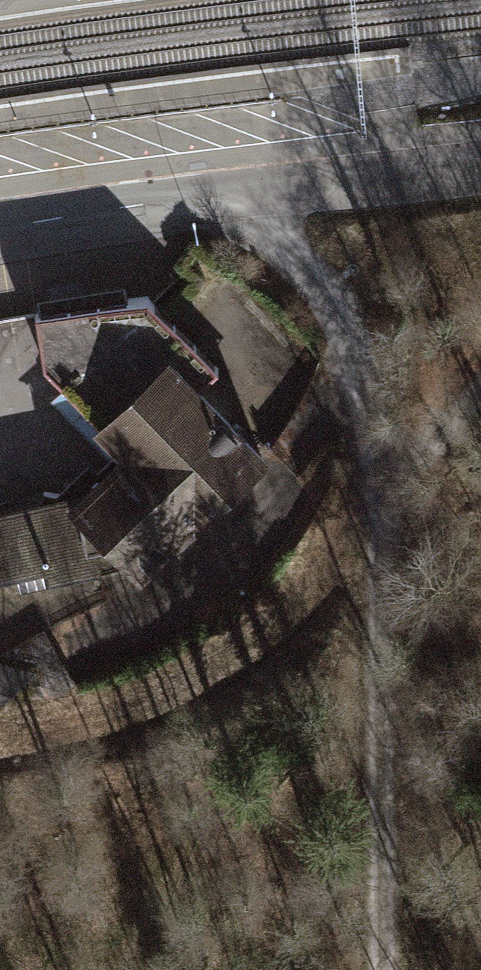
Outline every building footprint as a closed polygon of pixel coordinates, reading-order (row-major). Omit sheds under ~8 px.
[(78,498),(92,555),(118,549),(140,573),(261,458),(195,389),(217,369),(147,295),(35,314),(43,365),(125,454),(78,498)] [(48,561),(50,574),(93,563),(92,555),(78,498),(44,491),(38,507),(0,516),(0,572),(48,561)] [(5,698),(25,678),(59,662),(39,633),(0,658),(0,698),(5,698)]
